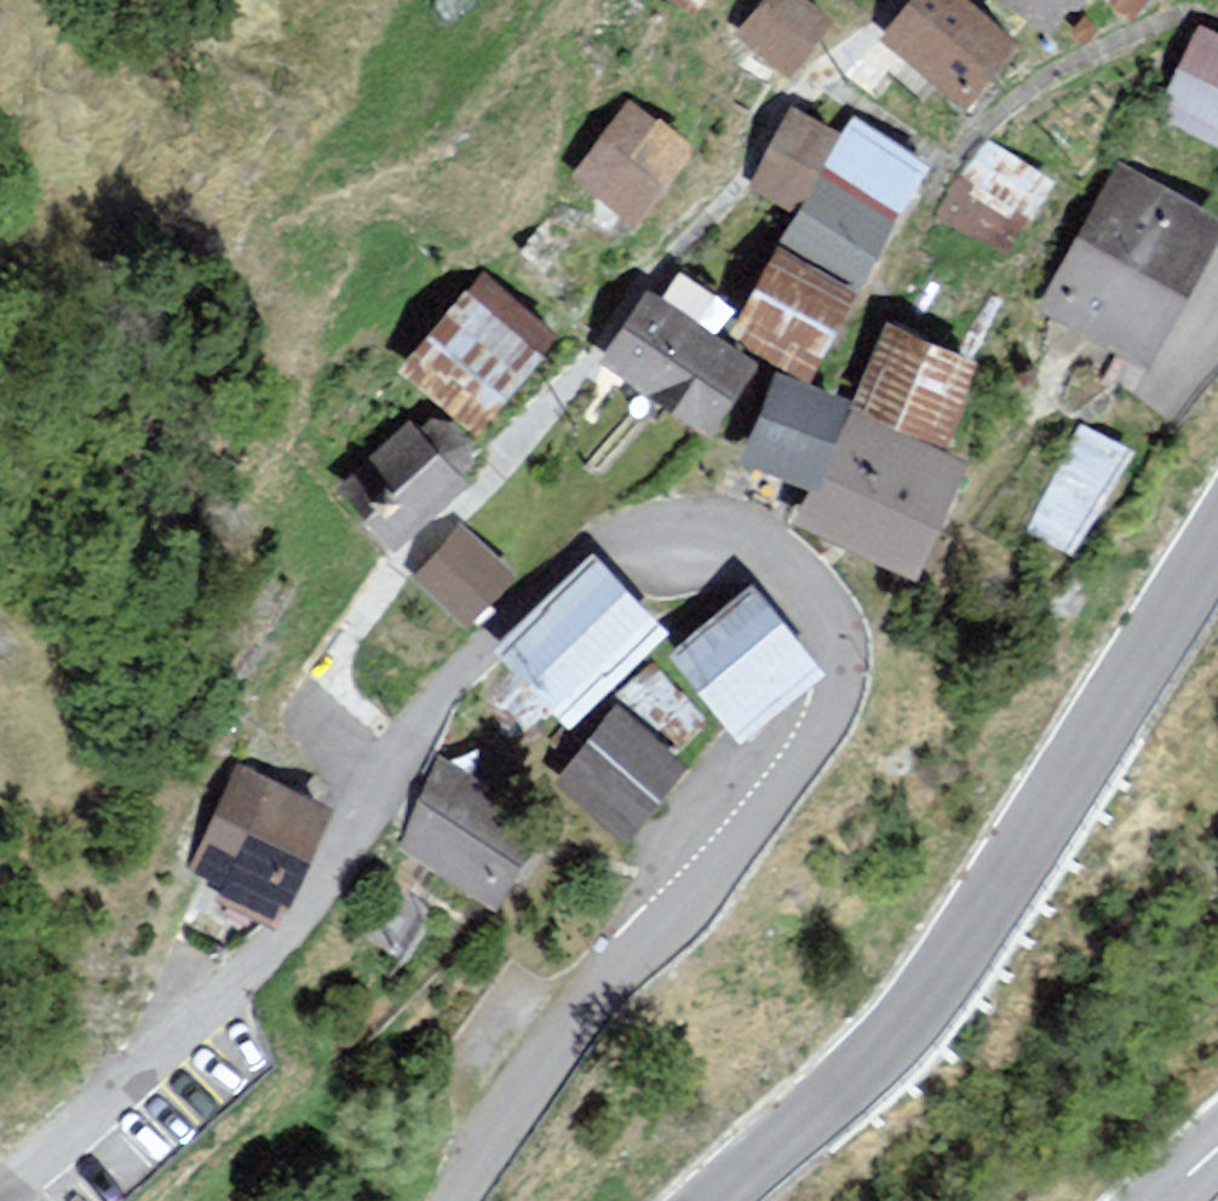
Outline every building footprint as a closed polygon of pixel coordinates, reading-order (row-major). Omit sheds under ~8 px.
[(691,17),(701,0),(664,0),(691,17)] [(743,32),(788,66),(825,16),(804,0),(767,0),(743,32)] [(890,37),(963,97),(1012,37),(967,0),(920,0),(890,37)] [(1051,21),(1063,0),(1015,0),(1051,21)] [(1130,15),(1141,0),(1110,0),(1130,15)] [(1161,107),(1217,134),(1217,37),(1198,28),(1161,107)] [(630,105),(578,173),(631,213),(682,144),(630,105)] [(927,166),(857,119),(847,136),(792,108),(751,191),(803,209),(784,241),(858,283),(927,166)] [(991,142),(945,218),(1005,253),(1051,178),(991,142)] [(1122,169),(1048,305),(1145,356),(1217,221),(1122,169)] [(784,241),(732,332),(772,353),(808,373),(858,283),(784,241)] [(482,277),(406,369),(474,424),(549,332),(482,277)] [(649,293),(606,359),(706,425),(750,360),(649,293)] [(969,360),(891,328),(854,406),(939,444),(969,360)] [(854,406),(779,373),(747,458),(817,484),(854,406)] [(910,565),(957,451),(939,444),(854,406),(817,484),(804,517),(910,565)] [(409,426),(345,486),(396,540),(460,480),(472,460),(473,440),(453,421),(431,416),(409,426)] [(1130,450),(1082,425),(1026,531),(1074,557),(1130,450)] [(464,527),(420,582),(472,623),(516,568),(464,527)] [(595,561),(502,651),(569,721),(663,630),(595,561)] [(752,591),(675,656),(738,732),(816,667),(752,591)] [(618,707),(558,776),(624,834),(685,764),(618,707)] [(329,803),(235,762),(188,868),(222,882),(215,898),(275,925),(329,803)] [(545,817),(445,763),(398,848),(498,903),(545,817)]
